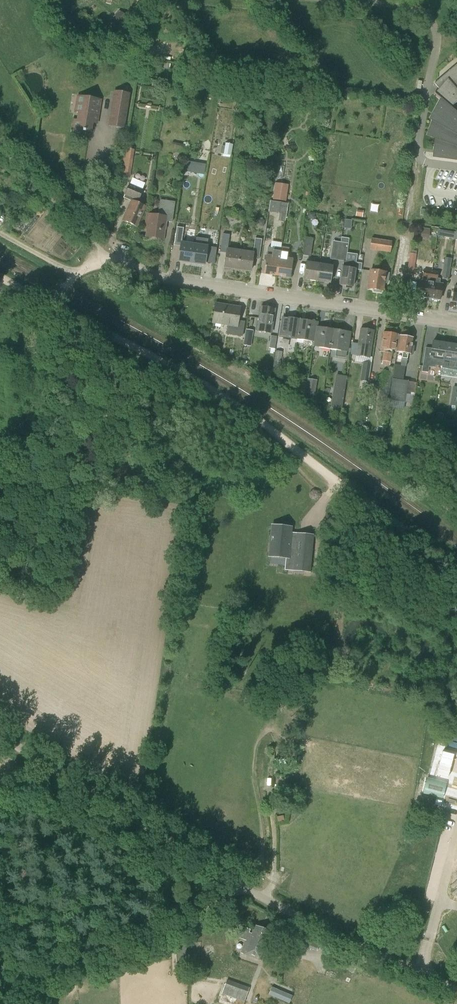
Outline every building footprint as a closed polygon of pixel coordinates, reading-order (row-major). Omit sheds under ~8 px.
[(119,11),(110,21),(119,29),(128,19),(119,11)] [(434,84),(439,90),(434,94),(430,98),(428,110),(433,113),(432,116),(427,114),(425,128),(430,129),(429,132),(425,131),(423,144),(423,146),(422,148),(434,150),(434,155),(433,155),(433,156),(456,159),(456,113),(452,108),(456,104),(456,103),(456,102),(456,64),(434,84)] [(113,91),(109,115),(126,118),(130,93),(129,93),(113,91)] [(96,122),(100,99),(79,96),(76,112),(79,113),(78,120),(75,119),(73,131),(89,133),(91,121),(96,122)] [(225,143),(225,147),(223,154),(231,156),(233,145),(225,143)] [(124,148),(120,179),(124,180),(124,176),(130,177),(134,149),(124,148)] [(192,171),(194,161),(187,160),(185,170),(192,171)] [(131,201),(123,220),(136,226),(145,206),(137,203),(144,187),(131,181),(124,198),(131,201)] [(281,194),(283,184),(275,183),(273,200),(286,202),(287,195),(281,194)] [(148,229),(146,236),(163,239),(165,221),(172,222),(175,202),(160,200),(158,216),(147,214),(145,229),(148,229)] [(288,203),(271,201),(270,212),(286,215),(288,203)] [(345,218),(343,227),(352,228),(353,220),(345,218)] [(179,261),(191,263),(193,245),(181,243),(184,228),(176,227),(174,245),(181,246),(179,261)] [(423,228),(424,237),(432,237),(432,228),(423,228)] [(193,245),(191,263),(204,265),(206,250),(213,251),(216,233),(209,232),(207,247),(193,245)] [(225,268),(237,270),(240,252),(227,250),(229,234),(222,233),(220,252),(227,253),(225,268)] [(304,246),(302,255),(310,256),(313,238),(305,237),(304,246)] [(369,250),(390,253),(392,242),(371,238),(369,250)] [(240,252),(237,270),(250,272),(252,259),(259,260),(262,240),(255,239),(253,253),(240,252)] [(330,259),(337,260),(340,242),(332,241),(330,259)] [(340,242),(337,260),(343,261),(342,267),(339,285),(353,287),(355,269),(356,262),(346,261),(348,243),(340,242)] [(264,274),(277,276),(281,249),(273,248),(272,256),(267,256),(264,274)] [(281,249),(277,276),(290,277),(292,259),(287,259),(288,250),(281,249)] [(407,275),(413,276),(416,254),(410,253),(407,275)] [(445,254),(442,274),(449,275),(452,255),(445,254)] [(304,280),(316,281),(318,264),(306,262),(304,280)] [(318,264),(316,281),(330,283),(332,266),(318,264)] [(416,296),(429,298),(433,271),(423,270),(421,281),(418,281),(416,296)] [(382,291),(383,284),(387,284),(389,274),(385,273),(370,271),(367,289),(373,290),(373,291),(381,293),(381,291),(382,291)] [(433,271),(429,298),(440,300),(442,284),(439,284),(440,279),(437,278),(438,272),(433,271)] [(217,304),(214,323),(228,325),(226,334),(243,337),(245,322),(237,320),(239,308),(217,304)] [(261,307),(257,331),(271,333),(275,309),(261,307)] [(279,337),(296,339),(299,319),(283,317),(279,337)] [(314,342),(316,327),(317,322),(299,319),(296,339),(314,342)] [(314,347),(331,349),(334,330),(316,327),(314,342),(314,347)] [(245,329),(245,345),(253,346),(253,329),(245,329)] [(360,329),(356,356),(370,358),(374,331),(360,329)] [(334,330),(331,349),(347,352),(350,332),(334,330)] [(383,353),(382,365),(390,366),(392,350),(396,351),(398,335),(383,332),(380,348),(380,352),(383,353)] [(271,348),(270,352),(274,353),(277,337),(270,336),(268,348),(271,348)] [(402,353),(400,366),(405,367),(406,367),(408,354),(412,354),(414,347),(412,346),(413,338),(399,336),(397,352),(402,353)] [(442,369),(446,343),(432,341),(431,349),(425,348),(421,372),(428,373),(429,367),(435,368),(435,366),(442,367),(442,369)] [(446,343),(442,369),(456,371),(456,345),(446,343)] [(363,362),(360,381),(368,382),(371,363),(363,362)] [(387,407),(389,407),(390,401),(395,367),(395,365),(394,365),(394,368),(389,367),(388,372),(383,372),(379,399),(388,400),(387,407)] [(390,401),(405,403),(408,381),(403,380),(405,369),(395,367),(390,401)] [(338,399),(342,400),(344,390),(347,377),(336,375),(334,386),(331,400),(338,401),(338,399)] [(305,393),(306,393),(308,379),(307,383),(297,381),(296,389),(306,391),(305,393)] [(308,379),(306,393),(315,394),(317,380),(308,379)] [(275,556),(286,557),(286,555),(292,556),(291,568),(308,569),(311,536),(295,534),(294,537),(288,537),(289,529),(280,528),(280,526),(270,525),(267,554),(276,554),(275,556)] [(281,803),(282,794),(272,794),(271,809),(280,809),(281,803)] [(241,953),(259,959),(270,931),(255,926),(252,934),(249,933),(250,930),(241,927),(237,937),(246,940),(241,953)] [(291,932),(289,939),(288,943),(310,951),(310,950),(316,952),(320,939),(314,937),(313,939),(292,931),(291,932)] [(227,979),(221,993),(244,1002),(249,988),(227,979)] [(292,994),(271,987),(268,994),(289,1002),(292,994)]
